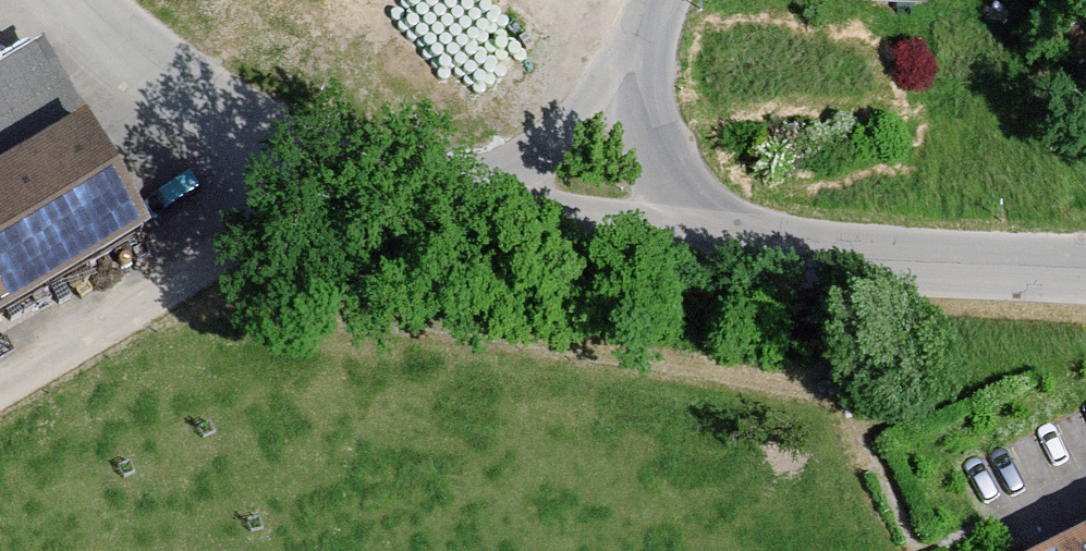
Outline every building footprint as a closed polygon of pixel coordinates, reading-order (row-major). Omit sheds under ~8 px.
[(757,11),(919,21),(921,0),(757,0),(757,11)] [(33,49),(0,69),(0,176),(80,130),(33,49)] [(80,130),(0,176),(0,318),(142,237),(80,130)]
